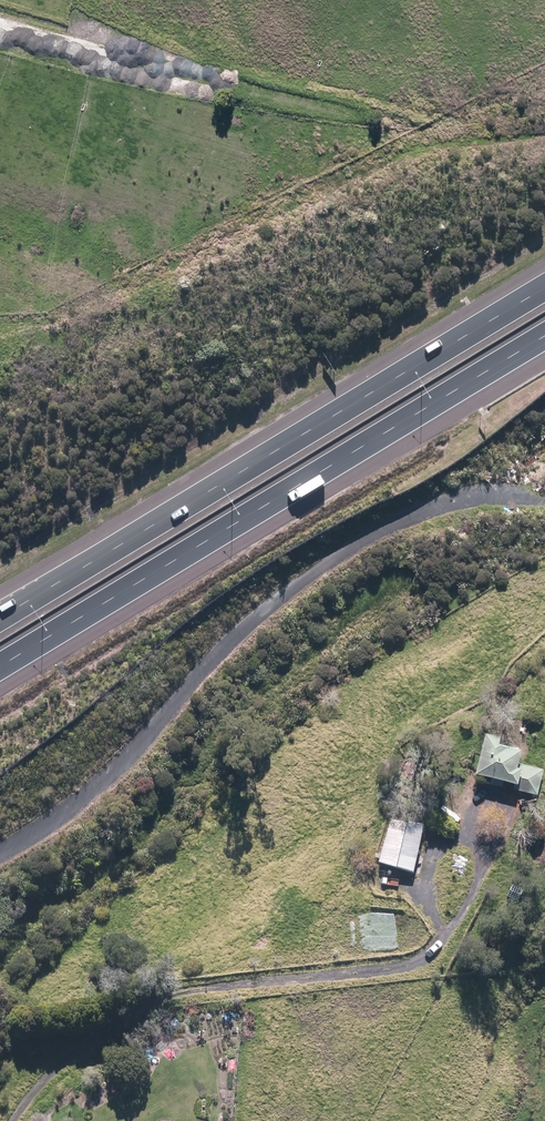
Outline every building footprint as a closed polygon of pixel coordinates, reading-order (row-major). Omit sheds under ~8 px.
[(487,729),(477,770),(517,780),(515,788),(538,793),(544,768),(518,761),(522,746),(499,741),(501,733),(487,729)] [(424,825),(392,816),(380,861),(412,870),(424,825)]
